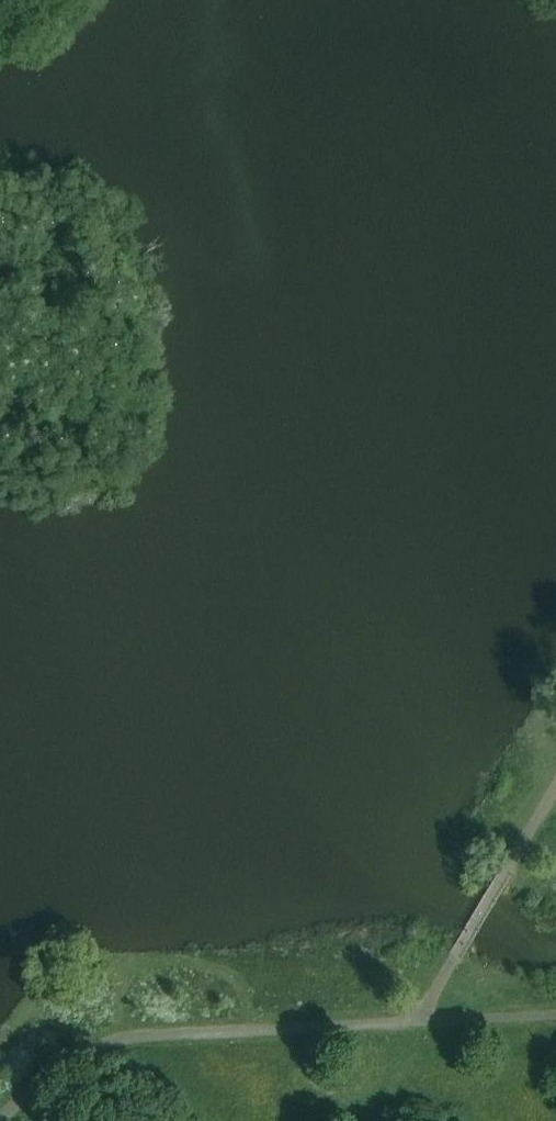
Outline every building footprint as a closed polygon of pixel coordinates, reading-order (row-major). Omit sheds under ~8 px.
[(554,743),(548,758),(555,761),(555,744),(554,743)]
